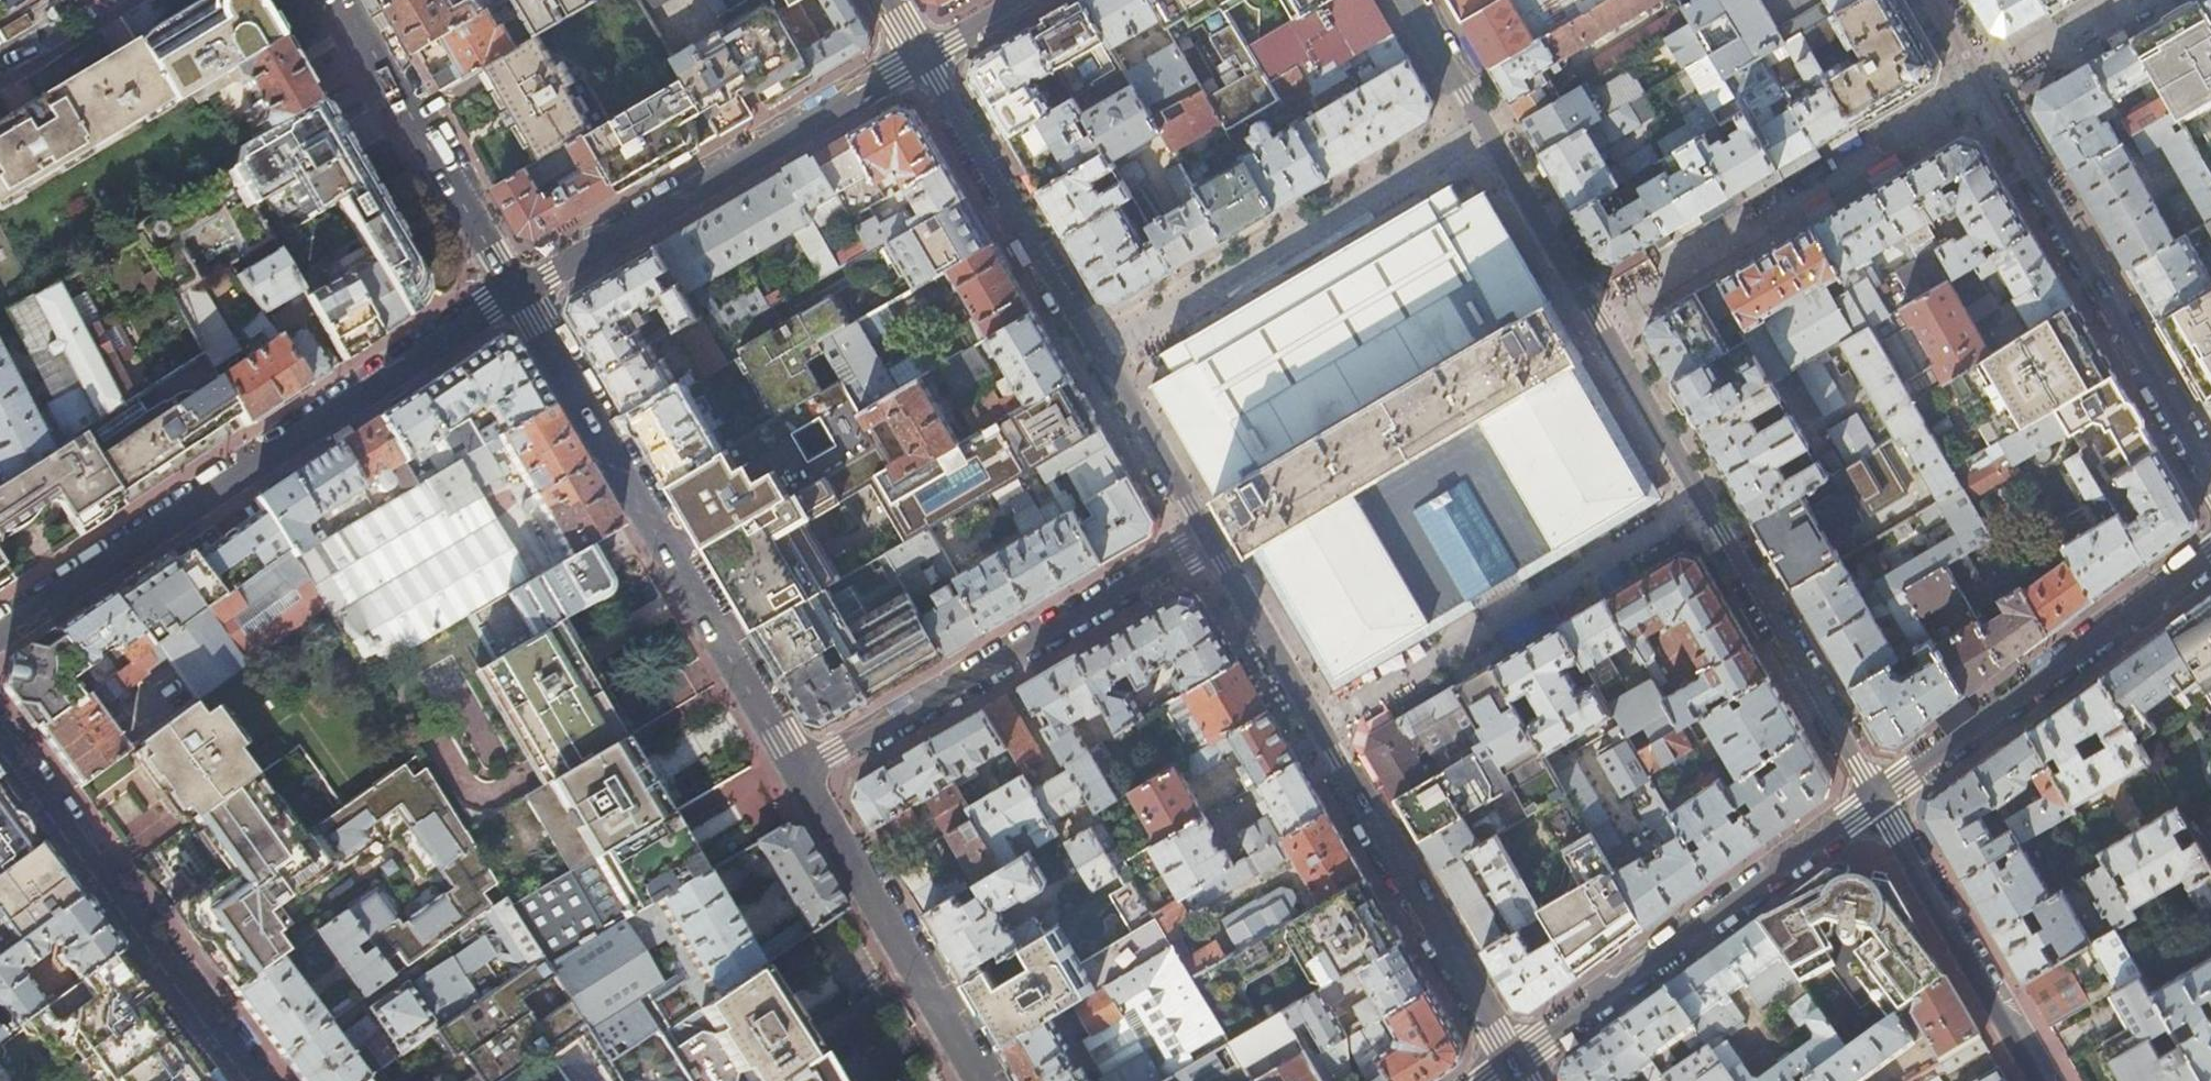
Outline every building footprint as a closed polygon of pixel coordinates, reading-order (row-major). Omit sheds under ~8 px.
[(5,13),(25,0),(0,0),(0,4),(5,13)] [(171,99),(174,104),(192,94),(201,88),(282,40),(258,5),(255,6),(236,0),(216,0),(139,47),(171,99)] [(390,3),(406,30),(419,52),(444,37),(490,10),(483,0),(482,0),(460,13),(453,0),(395,0),(390,3)] [(543,32),(566,18),(556,1),(557,0),(521,0),(541,33),(543,32)] [(576,13),(598,0),(569,0),(576,13)] [(649,13),(670,0),(642,0),(649,13)] [(727,30),(757,81),(761,88),(771,105),(795,91),(821,76),(776,0),(749,0),(750,2),(732,13),(724,0),(709,0),(727,30)] [(821,76),(868,49),(871,33),(851,0),(826,0),(839,23),(835,26),(838,32),(824,40),(801,1),(804,0),(776,0),(821,76)] [(1115,53),(1112,48),(1083,0),(1081,0),(1060,13),(1031,29),(1065,85),(1073,99),(1105,80),(1095,65),(1115,53)] [(1112,48),(1161,19),(1150,0),(1083,0),(1112,48)] [(1161,19),(1175,43),(1197,80),(1202,88),(1221,120),(1228,131),(1234,128),(1281,100),(1271,83),(1249,47),(1235,24),(1221,0),(1150,0),(1161,19)] [(1235,24),(1249,47),(1300,16),(1290,0),(1276,0),(1235,24)] [(1249,47),(1271,83),(1330,49),(1340,66),(1349,61),(1367,50),(1394,35),(1373,0),(1333,0),(1301,18),(1300,16),(1249,47)] [(1300,16),(1301,18),(1333,0),(1290,0),(1300,16)] [(1462,23),(1501,0),(1448,0),(1450,3),(1462,23)] [(1462,23),(1478,51),(1489,70),(1605,0),(1501,0),(1462,23)] [(1489,70),(1497,83),(1519,121),(1543,107),(1677,27),(1689,20),(1682,7),(1681,6),(1582,65),(1556,93),(1544,70),(1550,67),(1554,74),(1562,69),(1561,67),(1566,64),(1563,59),(1660,0),(1605,0),(1489,70)] [(1682,7),(1689,20),(1709,53),(1724,78),(1764,56),(1785,43),(1801,34),(1855,124),(1927,82),(1933,64),(1896,0),(1695,0),(1682,7)] [(2051,11),(2044,0),(1971,0),(1990,32),(2007,36),(2051,11)] [(2069,0),(2044,0),(2051,11),(2069,0)] [(2193,3),(2191,0),(2190,0),(2175,7),(2161,17),(2163,21),(2193,3)] [(2210,23),(2210,0),(2199,0),(2198,1),(2210,23)] [(2198,1),(2193,3),(2163,21),(2159,23),(2129,40),(2171,112),(2186,137),(2202,127),(2207,135),(2210,133),(2210,23),(2198,1)] [(444,90),(490,63),(519,46),(506,24),(500,26),(491,9),(490,10),(444,37),(460,63),(436,77),(444,90)] [(1709,53),(1689,20),(1677,27),(1697,61),(1709,53)] [(1065,85),(1031,29),(976,61),(973,71),(971,78),(990,111),(1006,138),(1054,110),(1048,99),(1052,96),(1046,83),(1040,86),(1040,85),(1033,84),(1035,78),(1041,79),(1051,74),(1059,88),(1065,85)] [(677,59),(687,76),(721,134),(740,123),(753,115),(743,99),(739,92),(757,81),(727,30),(677,59)] [(589,133),(600,127),(574,85),(581,81),(568,60),(562,64),(543,32),(541,33),(519,46),(490,63),(546,159),(589,133)] [(1792,104),(1817,147),(1855,124),(1801,34),(1785,43),(1806,78),(1813,81),(1818,78),(1823,86),(1792,104)] [(1408,60),(1394,35),(1367,50),(1377,68),(1361,78),(1365,85),(1408,60)] [(282,40),(201,88),(204,94),(211,91),(212,93),(231,82),(241,84),(247,94),(245,96),(251,106),(254,105),(259,114),(256,125),(261,133),(316,101),(316,99),(296,64),(282,40)] [(2131,136),(2171,112),(2129,40),(2109,52),(2089,64),(2113,105),(2116,109),(2128,102),(2124,94),(2139,85),(2152,106),(2124,123),(2126,126),(2131,136)] [(1175,43),(1127,72),(1133,84),(1148,109),(1197,80),(1175,43)] [(171,99),(139,47),(0,131),(0,200),(171,99)] [(1330,49),(1271,83),(1281,100),(1284,104),(1310,88),(1314,96),(1347,78),(1340,66),(1330,49)] [(1095,65),(1105,80),(1124,69),(1115,53),(1095,65)] [(1724,78),(1709,53),(1697,61),(1687,67),(1721,125),(1744,111),(1724,78)] [(1764,56),(1724,78),(1744,111),(1778,169),(1817,147),(1792,104),(1764,56)] [(1434,104),(1408,60),(1365,85),(1354,91),(1277,136),(1269,122),(1261,120),(1255,123),(1253,130),(1255,134),(1248,137),(1255,149),(1243,156),(1244,159),(1276,212),(1429,121),(1434,104)] [(1349,61),(1340,66),(1347,78),(1347,77),(1344,72),(1353,67),(1349,61)] [(2120,143),(2131,136),(2126,126),(2114,133),(2108,122),(2077,140),(2071,130),(2085,122),(2088,126),(2095,122),(2092,117),(2113,105),(2089,64),(2040,93),(2035,110),(2071,172),(2120,143)] [(1543,107),(1519,121),(1533,144),(1539,154),(1626,102),(1645,92),(1631,69),(1550,118),(1543,107)] [(696,148),(721,134),(687,76),(655,94),(667,113),(672,110),(696,148)] [(761,88),(757,81),(739,92),(743,99),(761,88)] [(1133,84),(1082,115),(1092,132),(1104,152),(1111,163),(1162,132),(1153,117),(1148,109),(1133,84)] [(201,88),(192,94),(197,102),(206,97),(204,94),(201,88)] [(1221,120),(1202,88),(1153,117),(1162,132),(1172,149),(1221,120)] [(623,190),(696,148),(672,110),(667,113),(655,94),(600,127),(589,133),(623,190)] [(1054,110),(1006,138),(1023,166),(1054,147),(1058,153),(1026,172),(1038,192),(1104,152),(1092,132),(1087,135),(1077,118),(1082,115),(1073,99),(1054,110)] [(129,226),(136,237),(171,298),(189,288),(203,279),(182,243),(216,223),(238,259),(271,239),(253,208),(287,187),(305,219),(308,217),(335,201),(364,183),(317,101),(316,101),(261,133),(238,147),(233,165),(129,226)] [(1626,102),(1539,154),(1560,189),(1573,212),(1621,184),(1634,176),(1648,168),(1659,161),(1650,145),(1609,169),(1598,149),(1639,125),(1626,102)] [(873,120),(850,134),(887,196),(894,193),(891,187),(897,184),(891,174),(893,167),(902,169),(900,178),(905,186),(945,163),(914,110),(898,106),(873,120)] [(1744,111),(1721,125),(1718,126),(1723,133),(1738,123),(1741,128),(1726,137),(1728,141),(1725,143),(1716,128),(1697,139),(1732,196),(1778,169),(1744,111)] [(2186,137),(2171,112),(2131,136),(2143,156),(2161,145),(2207,222),(2210,220),(2210,180),(2186,137)] [(1240,139),(1234,128),(1228,131),(1235,142),(1240,139)] [(1671,154),(1693,141),(1686,130),(1660,145),(1667,157),(1671,154)] [(499,187),(527,234),(542,238),(570,221),(623,190),(589,133),(546,159),(499,187)] [(832,144),(812,155),(835,194),(849,219),(861,212),(887,196),(850,134),(832,144)] [(1732,196),(1697,139),(1693,141),(1671,154),(1675,161),(1669,164),(1674,172),(1668,175),(1665,171),(1654,178),(1640,186),(1643,191),(1668,233),(1732,196)] [(1954,275),(2029,234),(2006,191),(1978,143),(1960,139),(1877,189),(1903,237),(1910,250),(1933,237),(1929,230),(1934,228),(1930,221),(1951,209),(1965,236),(1957,240),(1955,237),(1952,239),(1939,246),(1954,275)] [(2177,240),(2120,143),(2071,172),(2102,225),(2128,269),(2177,240)] [(1038,192),(1054,220),(1065,237),(1131,198),(1116,171),(1111,163),(1104,152),(1038,192)] [(799,163),(785,171),(807,210),(835,194),(812,155),(799,163)] [(1248,228),(1276,212),(1244,159),(1206,181),(1197,165),(1185,171),(1227,240),(1248,228)] [(1175,271),(1227,240),(1185,171),(1181,163),(1170,170),(1168,177),(1184,205),(1166,215),(1149,187),(1147,177),(1136,160),(1116,171),(1131,198),(1139,211),(1155,238),(1175,271)] [(849,219),(869,252),(965,196),(958,185),(945,163),(905,186),(894,193),(899,202),(911,196),(921,212),(911,217),(905,210),(895,216),(893,213),(877,221),(875,217),(866,221),(861,212),(849,219)] [(1654,178),(1648,168),(1634,176),(1640,186),(1654,178)] [(723,207),(657,246),(693,307),(700,303),(693,290),(812,220),(807,210),(785,171),(723,207)] [(415,271),(364,183),(335,201),(358,240),(406,319),(414,313),(412,309),(423,303),(424,298),(425,295),(415,271)] [(1328,257),(1161,355),(1162,357),(1165,356),(1174,373),(1153,385),(1151,386),(1152,390),(1155,388),(1217,495),(1215,497),(1217,500),(1219,499),(1252,556),(1255,554),(1254,552),(1264,546),(1323,649),(1314,654),(1320,666),(1318,667),(1318,668),(1331,661),(1340,677),(1432,622),(1431,620),(1428,621),(1354,494),(1481,419),(1556,547),(1554,548),(1555,549),(1649,495),(1640,481),(1651,475),(1650,474),(1648,475),(1640,463),(1631,468),(1572,366),(1580,362),(1581,364),(1585,362),(1566,331),(1559,319),(1551,304),(1553,303),(1552,300),(1549,301),(1486,194),(1488,193),(1487,190),(1485,192),(1464,204),(1454,186),(1457,185),(1456,183),(1328,257)] [(1621,184),(1573,212),(1590,241),(1601,259),(1617,262),(1668,233),(1643,191),(1630,198),(1629,206),(1625,208),(1617,193),(1624,189),(1621,184)] [(1869,326),(1954,275),(1939,246),(1933,237),(1910,250),(1916,259),(1888,275),(1891,281),(1878,289),(1869,275),(1861,279),(1856,271),(1873,260),(1870,256),(1903,237),(1877,189),(1848,204),(1811,226),(1840,276),(1848,289),(1869,326)] [(869,252),(844,266),(852,280),(859,282),(865,279),(872,281),(902,264),(916,289),(950,269),(993,244),(977,217),(965,196),(869,252)] [(1119,304),(1175,271),(1155,238),(1144,246),(1127,218),(1139,211),(1131,198),(1065,237),(1087,276),(1102,300),(1119,304)] [(2207,222),(2177,240),(2128,269),(2144,297),(2157,318),(2210,287),(2210,277),(2207,271),(2210,268),(2210,262),(2210,260),(2204,264),(2200,259),(2205,255),(2200,246),(2209,241),(2204,233),(2210,229),(2210,232),(2210,220),(2207,222)] [(1842,342),(1869,326),(1848,289),(1833,298),(1826,285),(1840,276),(1811,226),(1720,280),(1749,328),(1741,332),(1746,342),(1748,341),(1755,353),(1757,354),(1773,382),(1774,381),(1786,374),(1787,374),(1822,354),(1842,342)] [(1869,326),(1913,400),(1951,377),(2072,304),(2052,270),(2029,234),(1954,275),(1869,326)] [(79,434),(204,354),(171,298),(136,237),(0,311),(0,481),(1,483),(79,434)] [(393,327),(406,319),(358,240),(342,249),(345,254),(335,260),(336,262),(381,335),(393,327)] [(1007,268),(993,244),(950,269),(990,337),(1032,311),(1007,268)] [(693,307),(657,246),(611,272),(572,295),(568,311),(605,373),(648,347),(634,322),(661,306),(676,331),(678,330),(699,317),(693,307)] [(301,290),(277,250),(237,275),(262,313),(301,290)] [(357,351),(381,335),(336,262),(322,271),(328,283),(315,291),(313,289),(304,294),(344,360),(357,351)] [(224,276),(202,289),(219,317),(238,305),(247,319),(249,318),(224,276)] [(1646,335),(1674,383),(1746,342),(1741,332),(1749,328),(1720,280),(1651,319),(1646,335)] [(2206,403),(2210,399),(2210,287),(2157,318),(2182,361),(2206,403)] [(189,288),(171,298),(204,354),(205,355),(226,343),(215,327),(210,319),(198,297),(195,298),(189,288)] [(758,288),(701,321),(713,342),(763,313),(782,301),(777,292),(764,300),(758,288)] [(774,333),(763,313),(713,342),(726,364),(741,355),(778,420),(841,383),(835,373),(819,345),(849,327),(833,299),(803,316),(802,314),(781,326),(783,329),(774,333)] [(2095,343),(2072,304),(1951,377),(1990,446),(2001,439),(2055,407),(2112,373),(2095,343)] [(1054,349),(1032,311),(990,337),(932,371),(936,378),(943,375),(955,394),(991,373),(984,361),(998,353),(1003,361),(998,364),(1002,370),(1007,368),(1011,375),(996,383),(1005,398),(999,400),(991,387),(979,394),(990,412),(980,417),(969,400),(958,406),(975,435),(1006,417),(1071,379),(1054,349)] [(701,321),(699,317),(678,330),(705,377),(726,364),(713,342),(701,321)] [(866,318),(849,327),(819,345),(835,373),(843,368),(851,381),(843,386),(860,414),(906,386),(893,365),(885,369),(871,343),(878,340),(866,318)] [(269,342),(217,377),(239,414),(246,425),(308,384),(275,334),(269,324),(261,329),(269,342)] [(288,327),(275,334),(308,384),(324,374),(337,364),(326,347),(319,351),(303,326),(291,332),(288,327)] [(1913,400),(1869,326),(1842,342),(1896,436),(1899,434),(1924,420),(1913,400)] [(498,341),(415,395),(438,433),(479,408),(480,403),(485,399),(495,416),(489,420),(492,425),(498,422),(506,435),(552,409),(535,378),(515,345),(498,341)] [(1689,409),(1698,426),(1773,382),(1757,354),(1755,353),(1748,341),(1746,342),(1674,383),(1689,409)] [(648,347),(605,373),(621,401),(632,421),(681,391),(662,358),(659,359),(651,346),(648,347)] [(1787,374),(1786,374),(1814,422),(1845,404),(1822,363),(1831,357),(1827,351),(1822,354),(1787,374)] [(1650,474),(1585,362),(1581,364),(1580,362),(1572,366),(1631,468),(1640,463),(1648,475),(1650,474)] [(2136,413),(2112,373),(2055,407),(2069,432),(2075,441),(2081,437),(2077,430),(2095,420),(2102,432),(2111,427),(2121,444),(2101,457),(2093,443),(2080,450),(2102,485),(2156,448),(2136,413)] [(217,377),(95,458),(118,495),(239,414),(217,377)] [(920,378),(906,386),(860,414),(868,429),(889,418),(909,452),(889,463),(899,480),(960,444),(920,378)] [(1742,500),(1754,521),(1802,492),(1829,476),(1822,463),(1821,462),(1820,461),(1819,461),(1817,461),(1815,462),(1787,478),(1787,476),(1787,473),(1786,470),(1784,468),(1783,466),(1780,464),(1779,463),(1786,459),(1792,469),(1817,455),(1810,443),(1793,414),(1790,414),(1760,432),(1760,429),(1759,426),(1757,423),(1785,406),(1782,401),(1785,399),(1774,381),(1773,382),(1698,426),(1742,500)] [(843,386),(841,383),(778,420),(739,443),(727,450),(670,484),(682,506),(760,461),(779,492),(769,497),(774,505),(826,475),(858,456),(878,445),(868,429),(860,414),(843,386)] [(681,391),(632,421),(654,457),(670,484),(727,450),(723,444),(715,449),(697,419),(711,411),(703,396),(689,404),(681,391)] [(399,405),(378,419),(405,464),(418,456),(422,462),(436,453),(432,446),(442,440),(438,433),(415,395),(399,405)] [(975,435),(960,444),(899,480),(889,463),(878,445),(858,456),(863,465),(908,542),(929,530),(1037,467),(1101,430),(1087,406),(1022,445),(1006,417),(975,435)] [(2069,432),(2055,407),(2001,439),(2015,464),(2037,451),(2039,455),(2040,456),(2043,457),(2045,458),(2047,457),(2049,456),(2050,454),(2051,452),(2051,448),(2048,445),(2069,432)] [(324,610),(366,676),(469,616),(554,567),(522,512),(526,502),(587,467),(583,460),(552,409),(506,435),(493,443),(472,455),(419,486),(407,493),(325,540),(292,559),(324,610)] [(1830,430),(1850,464),(1876,448),(1856,414),(1830,430)] [(357,432),(337,446),(363,489),(371,484),(373,489),(376,487),(381,494),(384,495),(393,490),(392,482),(387,474),(393,470),(407,493),(419,486),(405,464),(378,419),(357,432)] [(1432,622),(1555,549),(1554,548),(1556,547),(1481,419),(1354,494),(1428,621),(1431,620),(1432,622)] [(1953,468),(1924,420),(1899,434),(1939,501),(1963,486),(1953,468)] [(463,439),(472,455),(493,443),(483,427),(463,439)] [(1145,504),(1101,430),(1037,467),(1057,500),(1063,509),(1066,513),(1070,510),(1076,519),(1082,515),(1077,505),(1075,506),(1069,495),(1064,498),(1053,480),(1067,471),(1095,517),(1080,525),(1103,563),(1150,536),(1154,519),(1145,504)] [(79,434),(1,483),(0,484),(0,537),(48,505),(60,507),(79,537),(100,523),(96,514),(109,506),(121,499),(118,495),(95,458),(79,434)] [(2001,439),(1990,446),(1988,447),(1991,453),(1970,465),(1967,459),(1953,468),(1963,486),(1971,500),(2019,470),(2015,464),(2001,439)] [(315,460),(288,478),(314,521),(330,510),(333,515),(340,510),(338,506),(363,489),(337,446),(315,460)] [(1907,494),(1879,447),(1876,448),(1850,464),(1845,467),(1834,473),(1833,474),(1831,475),(1840,490),(1850,485),(1868,515),(1907,494)] [(2194,513),(2156,448),(2102,485),(2107,493),(2120,484),(2130,485),(2128,493),(2133,500),(2124,508),(2120,503),(2114,507),(2147,561),(2190,529),(2194,513)] [(1824,457),(1834,473),(1845,467),(1835,450),(1824,457)] [(2107,493),(2102,485),(2080,450),(2065,459),(2089,498),(2091,497),(2104,519),(2062,544),(2064,547),(2095,599),(2147,561),(2114,507),(2107,493)] [(863,465),(858,456),(826,475),(831,484),(863,465)] [(607,502),(587,467),(526,502),(522,512),(554,567),(588,547),(622,527),(607,502)] [(812,598),(830,588),(794,528),(841,501),(831,484),(826,475),(774,505),(768,509),(706,545),(732,590),(756,631),(812,598)] [(287,550),(292,559),(325,540),(320,531),(307,539),(302,532),(304,528),(314,521),(288,478),(275,486),(255,500),(255,501),(264,515),(287,550)] [(1971,500),(1963,486),(1939,501),(1919,512),(1926,524),(1944,510),(1956,529),(1954,530),(1957,536),(1959,535),(1964,543),(1954,546),(1949,538),(1875,580),(1886,600),(1904,589),(1946,565),(1963,555),(1993,537),(1971,500)] [(692,523),(706,545),(768,509),(754,487),(692,523)] [(2048,491),(2036,499),(2045,514),(2057,507),(2048,491)] [(958,578),(989,630),(1048,596),(1103,563),(1080,525),(1076,519),(1070,510),(1066,513),(1066,514),(1048,525),(1045,521),(1043,519),(1038,511),(1027,492),(1009,502),(1017,514),(1015,515),(1014,520),(1021,532),(1024,537),(958,577),(958,578)] [(1777,561),(1793,587),(1840,559),(1841,558),(1827,535),(1847,523),(1848,525),(1860,518),(1846,494),(1836,500),(1833,496),(1829,495),(1810,506),(1802,492),(1754,521),(1777,561)] [(1045,521),(1048,525),(1066,514),(1066,513),(1063,509),(1057,500),(1038,511),(1043,519),(1045,521)] [(96,514),(100,523),(108,517),(108,516),(108,513),(110,510),(109,506),(96,514)] [(221,599),(287,550),(264,515),(222,543),(221,542),(212,529),(185,547),(221,599)] [(958,577),(929,530),(908,542),(886,555),(915,604),(928,596),(931,590),(920,572),(910,578),(907,572),(935,555),(934,563),(944,580),(951,584),(934,594),(941,607),(922,618),(945,656),(965,644),(989,630),(958,578),(958,577)] [(1252,556),(1318,667),(1320,666),(1314,654),(1323,649),(1264,546),(1254,552),(1255,554),(1252,556)] [(154,567),(110,597),(150,652),(221,599),(185,547),(154,567)] [(554,567),(469,616),(495,660),(556,624),(562,621),(595,602),(596,604),(600,602),(604,598),(607,595),(610,591),(609,587),(609,582),(588,547),(554,567)] [(2049,633),(2095,599),(2064,547),(2054,555),(2060,563),(2023,590),(2049,633)] [(169,722),(193,704),(246,665),(247,666),(324,610),(292,559),(287,550),(221,599),(150,652),(128,668),(116,677),(99,690),(97,691),(105,702),(112,704),(148,676),(147,674),(157,666),(156,664),(164,658),(186,689),(159,708),(169,722)] [(1682,553),(1606,597),(1632,640),(1636,646),(1654,678),(1660,687),(1667,682),(1652,656),(1654,651),(1648,641),(1649,634),(1661,628),(1664,633),(1670,629),(1667,624),(1671,622),(1673,613),(1679,615),(1677,625),(1704,669),(1702,676),(1666,697),(1683,726),(1688,723),(1703,714),(1717,705),(1714,699),(1731,689),(1735,695),(1768,675),(1739,626),(1700,557),(1682,553)] [(915,604),(886,555),(830,588),(812,598),(839,644),(846,655),(872,698),(945,656),(922,618),(915,604)] [(2004,666),(2049,633),(2023,590),(2014,573),(1985,590),(1963,555),(1946,565),(1963,593),(1973,612),(1998,599),(2005,610),(1985,620),(1981,614),(1976,616),(1976,617),(2004,666)] [(1811,618),(1822,637),(1869,610),(1840,559),(1793,587),(1811,618)] [(11,582),(0,564),(0,589),(11,582)] [(1965,694),(2004,666),(1976,617),(1953,634),(1949,627),(1938,632),(1927,615),(1963,593),(1946,565),(1904,589),(1932,638),(1965,694)] [(1840,668),(1851,686),(1892,662),(1916,648),(1932,638),(1904,589),(1886,600),(1869,610),(1822,637),(1840,668)] [(1136,620),(1079,653),(1109,708),(1121,730),(1144,716),(1129,691),(1130,688),(1123,676),(1129,672),(1136,684),(1139,688),(1150,682),(1152,671),(1164,664),(1161,660),(1169,655),(1175,657),(1176,657),(1179,663),(1184,670),(1177,674),(1177,676),(1171,680),(1177,690),(1184,693),(1238,660),(1200,596),(1183,592),(1136,620)] [(89,677),(97,688),(99,690),(116,677),(103,659),(97,663),(94,658),(108,648),(114,648),(128,668),(150,652),(110,597),(85,614),(56,633),(89,677)] [(1632,640),(1606,597),(1583,610),(1559,624),(1580,659),(1585,668),(1596,685),(1613,715),(1619,725),(1628,739),(1643,730),(1652,744),(1683,726),(1666,697),(1660,687),(1654,678),(1650,681),(1631,692),(1608,654),(1619,647),(1632,640)] [(2210,698),(2210,597),(2210,598),(2209,598),(2202,603),(2171,624),(2169,626),(2209,695),(2210,698)] [(839,644),(812,598),(756,631),(772,658),(783,677),(826,651),(839,644)] [(618,729),(622,738),(629,734),(562,621),(556,624),(618,729)] [(484,666),(550,781),(622,738),(618,729),(556,624),(495,660),(484,666)] [(1525,644),(1493,663),(1546,754),(1613,715),(1596,685),(1579,690),(1566,668),(1580,659),(1559,624),(1525,644)] [(2209,695),(2169,626),(2137,649),(2101,675),(2150,760),(2177,805),(2210,865),(2210,830),(2202,835),(2201,832),(2209,827),(2207,816),(2158,729),(2159,728),(2146,707),(2184,683),(2196,703),(2209,695)] [(40,689),(48,700),(72,683),(69,679),(78,672),(84,680),(89,677),(56,633),(30,650),(5,667),(2,683),(18,705),(40,689)] [(1898,743),(1965,694),(1932,638),(1916,648),(1922,657),(1920,666),(1911,671),(1908,667),(1902,670),(1905,675),(1897,672),(1892,662),(1851,686),(1881,739),(1898,743)] [(826,651),(783,677),(808,720),(826,725),(872,698),(846,655),(840,659),(844,666),(836,669),(826,651)] [(1089,800),(1097,812),(1127,794),(1123,789),(1115,794),(1092,756),(1101,751),(1098,745),(1089,750),(1073,722),(1089,713),(1093,718),(1109,708),(1079,653),(1053,668),(1022,686),(1038,713),(1041,712),(1048,717),(1053,725),(1047,728),(1071,769),(1089,800)] [(1184,693),(1214,743),(1267,711),(1256,692),(1238,660),(1184,693)] [(1546,754),(1493,663),(1468,677),(1455,685),(1481,732),(1472,736),(1481,750),(1478,751),(1483,759),(1493,754),(1512,786),(1529,817),(1534,814),(1569,793),(1553,765),(1546,754)] [(1123,676),(1130,688),(1136,684),(1129,672),(1123,676)] [(1788,710),(1768,675),(1735,695),(1717,705),(1703,714),(1714,733),(1699,742),(1710,759),(1725,751),(1741,779),(1754,769),(1767,760),(1760,752),(1770,744),(1776,753),(1803,734),(1788,710)] [(2150,760),(2101,675),(2067,700),(2028,729),(2072,805),(2150,760)] [(1395,800),(1478,751),(1481,750),(1472,736),(1481,732),(1455,685),(1396,720),(1370,735),(1366,751),(1367,752),(1395,800)] [(1160,697),(1165,704),(1173,699),(1169,692),(1160,697)] [(66,768),(80,787),(128,752),(86,696),(60,715),(38,731),(66,768)] [(984,708),(1007,748),(1023,775),(1029,784),(1036,780),(1031,770),(1036,767),(1031,759),(1040,754),(1006,696),(984,708)] [(1162,706),(1175,728),(1188,720),(1175,698),(1173,699),(1165,704),(1162,706)] [(27,716),(38,731),(60,715),(48,700),(27,716)] [(193,822),(255,778),(236,752),(239,751),(210,710),(202,716),(193,704),(169,722),(137,745),(146,758),(142,762),(177,808),(181,806),(193,822)] [(954,782),(957,788),(978,775),(974,769),(1007,748),(984,708),(958,724),(929,740),(949,774),(954,782)] [(1192,756),(1181,762),(1184,767),(1187,765),(1193,774),(1200,775),(1221,763),(1222,755),(1236,747),(1246,763),(1237,768),(1243,778),(1240,780),(1247,791),(1252,788),(1297,761),(1287,744),(1267,711),(1214,743),(1192,756)] [(1370,735),(1396,720),(1393,715),(1367,730),(1361,751),(1364,754),(1367,752),(1366,751),(1370,735)] [(1652,744),(1636,754),(1649,775),(1694,747),(1686,732),(1692,729),(1688,723),(1683,726),(1652,744)] [(1628,739),(1619,725),(1609,731),(1615,741),(1597,751),(1624,797),(1629,793),(1653,832),(1658,829),(1667,842),(1653,851),(1657,858),(1647,865),(1642,857),(1641,858),(1635,849),(1642,845),(1637,838),(1623,846),(1607,820),(1610,818),(1577,763),(1575,765),(1569,755),(1553,765),(1569,793),(1647,926),(1711,879),(1672,813),(1667,805),(1662,796),(1649,775),(1636,754),(1628,739)] [(2074,809),(2072,805),(2028,729),(2006,745),(1975,768),(1996,804),(1997,806),(2027,784),(2026,776),(2033,772),(2046,794),(2005,819),(2010,828),(2018,842),(2020,841),(2074,809)] [(1829,779),(1803,734),(1776,753),(1775,754),(1782,763),(1761,778),(1754,769),(1741,779),(1728,789),(1764,841),(1826,796),(1829,779)] [(524,796),(571,872),(594,858),(669,815),(650,784),(642,772),(643,771),(642,768),(624,741),(622,738),(550,781),(524,796)] [(925,800),(927,798),(941,790),(936,781),(949,774),(929,740),(894,761),(859,782),(855,798),(873,830),(885,823),(890,820),(910,808),(907,803),(904,806),(902,807),(899,803),(919,791),(925,800)] [(1409,825),(1419,840),(1461,815),(1448,792),(1477,776),(1491,798),(1494,796),(1512,786),(1493,754),(1483,759),(1478,751),(1395,800),(1409,825)] [(2098,850),(2177,805),(2150,760),(2072,805),(2074,809),(2098,850)] [(1315,792),(1297,761),(1252,788),(1268,816),(1237,834),(1251,856),(1326,811),(1315,792)] [(204,954),(232,992),(279,959),(285,955),(274,938),(286,929),(273,911),(368,843),(362,834),(398,808),(413,828),(408,831),(451,891),(400,928),(374,892),(345,913),(365,942),(372,951),(382,965),(395,956),(405,969),(456,933),(492,907),(484,894),(497,885),(493,879),(465,834),(466,834),(464,832),(425,769),(412,776),(405,764),(374,786),(364,793),(342,808),(298,840),(181,924),(204,954)] [(1130,793),(1159,843),(1206,815),(1176,765),(1130,793)] [(646,766),(642,768),(643,771),(642,772),(650,784),(655,781),(646,766)] [(1996,804),(1975,768),(1930,801),(1929,808),(1927,816),(1942,842),(1962,876),(2018,842),(2010,828),(1994,838),(1980,814),(1996,804)] [(1033,792),(1059,835),(1065,831),(1058,819),(1089,800),(1071,769),(1033,792)] [(1711,879),(1764,841),(1728,789),(1716,770),(1694,786),(1699,793),(1672,813),(1711,879)] [(975,819),(1004,867),(1021,857),(1007,835),(1011,832),(1012,834),(1014,834),(1016,836),(1022,832),(1021,831),(1023,827),(1022,825),(1027,822),(1041,845),(1059,835),(1033,792),(1029,784),(1023,775),(969,807),(975,819)] [(174,914),(181,924),(298,840),(273,806),(276,804),(257,777),(255,778),(193,822),(227,867),(198,887),(203,894),(174,914)] [(927,798),(948,835),(975,819),(969,807),(957,788),(954,782),(941,790),(927,798)] [(1512,786),(1494,796),(1512,826),(1529,817),(1512,786)] [(39,843),(16,811),(0,790),(0,872),(39,843)] [(1670,791),(1662,796),(1667,805),(1676,800),(1670,791)] [(1647,926),(1569,793),(1534,814),(1568,872),(1559,888),(1536,903),(1543,916),(1549,925),(1579,975),(1647,926)] [(2210,873),(2210,865),(2177,805),(2098,850),(2105,862),(2131,907),(2184,877),(2190,886),(2210,873)] [(919,823),(910,808),(890,820),(899,835),(919,823)] [(1193,977),(1226,957),(1217,942),(1194,955),(1184,939),(1188,937),(1183,929),(1183,928),(1183,927),(1184,927),(1184,926),(1184,925),(1184,924),(1184,923),(1185,923),(1185,922),(1185,921),(1186,921),(1186,920),(1187,920),(1187,919),(1188,918),(1189,917),(1190,917),(1190,916),(1191,916),(1191,915),(1192,915),(1190,913),(1250,878),(1251,879),(1292,854),(1314,890),(1302,897),(1308,909),(1364,875),(1349,850),(1326,811),(1251,856),(1235,865),(1156,913),(1164,927),(1175,945),(1184,961),(1193,977)] [(1097,812),(1066,830),(1072,840),(1065,844),(1093,892),(1118,877),(1124,887),(1136,879),(1126,862),(1118,848),(1114,851),(1106,839),(1101,842),(1092,828),(1102,822),(1097,812)] [(620,914),(624,920),(704,872),(671,814),(669,815),(594,858),(624,911),(620,914)] [(1159,843),(1126,862),(1136,879),(1156,913),(1235,865),(1227,852),(1223,849),(1220,850),(1211,835),(1214,833),(1213,826),(1206,815),(1159,843)] [(1430,859),(1437,871),(1496,836),(1509,828),(1506,821),(1492,829),(1491,826),(1484,823),(1470,831),(1461,815),(1419,840),(1430,859)] [(948,835),(976,884),(1004,867),(975,819),(948,835)] [(873,830),(888,855),(891,853),(889,849),(897,843),(885,823),(873,830)] [(785,826),(704,872),(624,920),(603,932),(547,964),(584,1023),(609,1063),(656,1032),(659,1037),(763,966),(846,909),(838,896),(810,848),(799,830),(785,826)] [(907,844),(914,856),(932,845),(925,834),(907,844)] [(1477,940),(1484,950),(1504,939),(1494,922),(1496,919),(1463,864),(1477,856),(1496,889),(1490,892),(1514,933),(1523,927),(1543,916),(1536,903),(1496,836),(1437,871),(1477,940)] [(1973,896),(1993,929),(2061,888),(2062,888),(2058,880),(2047,887),(2020,841),(2018,842),(1962,876),(1973,896)] [(80,897),(60,870),(39,843),(0,872),(0,956),(80,897)] [(1004,867),(976,884),(982,894),(966,904),(959,902),(956,896),(924,915),(947,954),(964,981),(1058,925),(1068,919),(1061,907),(1039,921),(1033,919),(1016,929),(1016,930),(1009,928),(1009,926),(1000,911),(1024,897),(1028,897),(1045,888),(1047,882),(1029,852),(1021,857),(1004,867)] [(956,896),(969,888),(966,882),(961,885),(955,876),(940,885),(926,861),(900,875),(924,915),(956,896)] [(2107,915),(2116,929),(2137,917),(2131,907),(2105,862),(2076,879),(2080,886),(2088,882),(2098,898),(2093,901),(2103,917),(2107,915)] [(1757,926),(1801,988),(1833,964),(1825,954),(1831,950),(1823,938),(1828,934),(1831,924),(1840,926),(1839,928),(1839,930),(1839,932),(1840,933),(1841,935),(1842,936),(1843,937),(1844,939),(1846,939),(1847,940),(1849,940),(1851,940),(1853,939),(1854,939),(1856,938),(1857,936),(1858,935),(1859,933),(1859,932),(1867,934),(1864,944),(1868,950),(1858,958),(1861,962),(1851,970),(1889,1024),(1897,1019),(1917,1004),(1948,982),(1888,878),(1878,876),(1874,890),(1870,887),(1866,884),(1862,883),(1857,882),(1853,882),(1848,883),(1850,870),(1839,867),(1806,891),(1793,900),(1757,926)] [(543,957),(547,964),(603,932),(568,873),(510,907),(543,957)] [(2190,886),(2186,888),(2199,910),(2210,903),(2210,873),(2190,886)] [(1381,904),(1364,875),(1308,909),(1299,914),(1281,925),(1274,929),(1239,949),(1227,956),(1226,957),(1193,977),(1232,1041),(1260,1024),(1246,1000),(1237,997),(1233,992),(1235,985),(1241,981),(1250,984),(1312,947),(1321,962),(1314,967),(1325,986),(1402,941),(1389,918),(1378,916),(1374,908),(1381,904)] [(1058,925),(964,981),(982,1011),(1003,1047),(1053,1018),(1076,1003),(1175,945),(1164,927),(1156,913),(1136,879),(1124,887),(1110,895),(1133,934),(1082,964),(1058,925)] [(2007,953),(2024,983),(2082,949),(2091,944),(2093,942),(2085,928),(2088,926),(2085,920),(2081,922),(2061,888),(1993,929),(2007,953)] [(1222,921),(1239,949),(1274,929),(1281,925),(1299,914),(1294,905),(1298,902),(1291,890),(1281,889),(1265,897),(1269,904),(1262,908),(1258,901),(1257,900),(1222,921)] [(119,950),(101,925),(80,897),(0,956),(0,1007),(1,1007),(8,1016),(6,1023),(12,1031),(18,1026),(46,1006),(21,973),(44,956),(45,947),(56,940),(62,949),(58,956),(66,967),(71,967),(81,981),(120,951),(119,950)] [(1265,897),(1258,901),(1262,908),(1269,904),(1265,897)] [(513,978),(543,957),(510,907),(505,898),(492,907),(456,933),(467,949),(453,958),(451,956),(413,983),(443,1026),(501,986),(486,964),(498,955),(513,978)] [(1386,913),(1381,904),(1374,908),(1378,916),(1389,918),(1386,913)] [(364,998),(392,978),(382,965),(372,951),(363,958),(356,948),(365,942),(345,913),(344,912),(317,932),(364,998)] [(1533,1009),(1579,975),(1549,925),(1534,934),(1537,940),(1533,943),(1536,949),(1531,951),(1522,937),(1527,934),(1523,927),(1514,933),(1504,939),(1484,950),(1517,1006),(1533,1009)] [(1801,988),(1757,926),(1716,956),(1668,991),(1708,1046),(1744,1019),(1729,997),(1743,987),(1759,1008),(1776,997),(1800,1028),(1806,1024),(1815,1035),(1814,1042),(1793,1057),(1792,1056),(1780,1065),(1781,1066),(1761,1080),(1812,1080),(1849,1054),(1801,988)] [(2033,997),(2049,1027),(2109,992),(2141,973),(2116,929),(2093,942),(2091,944),(2114,982),(2108,983),(2103,985),(2082,949),(2024,983),(2033,997)] [(1325,986),(1283,1011),(1292,1027),(1305,1019),(1324,1051),(1347,1037),(1337,1019),(1339,1018),(1332,1006),(1343,1000),(1344,995),(1367,982),(1374,994),(1353,1007),(1365,1027),(1368,1025),(1387,1014),(1430,988),(1420,972),(1402,941),(1325,986)] [(1175,945),(1076,1003),(1096,1037),(1089,1036),(1079,1041),(1104,1080),(1163,1080),(1232,1041),(1193,977),(1184,961),(1175,945)] [(183,1033),(187,1030),(155,987),(124,946),(119,950),(120,951),(81,981),(46,1006),(18,1026),(26,1037),(38,1040),(53,1060),(65,1061),(82,1048),(107,1080),(113,1080),(181,1031),(183,1033)] [(2151,991),(2165,1014),(2172,1025),(2189,1015),(2197,1028),(2179,1039),(2204,1080),(2210,1080),(2210,956),(2151,991)] [(542,1052),(584,1023),(547,964),(543,957),(513,978),(501,986),(443,1026),(437,1031),(436,1032),(471,1080),(501,1080),(542,1052)] [(258,1026),(281,1057),(327,1025),(328,1024),(279,959),(232,992),(258,1026)] [(659,1037),(687,1080),(780,1080),(818,1056),(796,1020),(784,1000),(763,966),(659,1037)] [(2109,992),(2131,1024),(2104,1041),(2116,1061),(2112,1071),(2118,1080),(2204,1080),(2179,1039),(2172,1025),(2165,1014),(2151,991),(2141,973),(2109,992)] [(1968,1017),(1948,982),(1917,1004),(1913,1015),(1941,1063),(1981,1039),(1968,1017)] [(401,1056),(436,1032),(437,1031),(404,984),(368,1010),(401,1056)] [(1395,1080),(1436,1080),(1460,1063),(1464,1046),(1452,1026),(1430,988),(1387,1014),(1397,1030),(1396,1047),(1393,1049),(1387,1040),(1380,1044),(1368,1025),(1365,1027),(1362,1029),(1368,1038),(1395,1080)] [(1668,991),(1649,1005),(1623,1024),(1658,1073),(1674,1061),(1671,1055),(1675,1052),(1672,1047),(1683,1039),(1690,1049),(1696,1045),(1705,1050),(1663,1080),(1664,1080),(1699,1080),(1722,1065),(1712,1052),(1708,1046),(1668,991)] [(793,996),(784,1000),(796,1020),(804,1014),(793,996)] [(1232,1041),(1255,1080),(1325,1080),(1311,1058),(1292,1027),(1283,1011),(1260,1024),(1232,1041)] [(396,1059),(367,1017),(343,1034),(353,1050),(348,1053),(327,1025),(281,1057),(298,1080),(365,1080),(396,1059)] [(1003,1047),(1023,1080),(1091,1080),(1086,1074),(1081,1077),(1065,1050),(1070,1047),(1053,1018),(1003,1047)] [(1849,1054),(1812,1080),(1868,1080),(1914,1047),(1897,1019),(1889,1024),(1885,1028),(1849,1054)] [(542,1052),(564,1080),(620,1080),(609,1063),(584,1023),(542,1052)] [(1658,1073),(1623,1024),(1565,1066),(1560,1080),(1664,1080),(1663,1080),(1658,1073)] [(183,1033),(181,1031),(113,1080),(218,1080),(203,1061),(183,1033)] [(5,1048),(17,1062),(34,1047),(22,1033),(5,1048)] [(1325,1080),(1358,1080),(1351,1070),(1347,1037),(1324,1051),(1311,1058),(1325,1080)] [(1368,1038),(1356,1046),(1363,1057),(1356,1061),(1368,1080),(1395,1080),(1368,1038)] [(1985,1047),(1981,1039),(1941,1063),(1946,1072),(1948,1076),(1988,1052),(1985,1047)] [(1232,1041),(1163,1080),(1255,1080),(1232,1041)] [(1753,1080),(1726,1042),(1712,1052),(1722,1065),(1733,1080),(1757,1080),(1753,1080)] [(3,1066),(4,1054),(0,1048),(0,1080),(14,1080),(3,1066)] [(780,1080),(832,1080),(818,1056),(780,1080)] [(1722,1065),(1699,1080),(1733,1080),(1722,1065)] [(2002,1075),(1999,1070),(1980,1080),(2005,1080),(2002,1075)]
